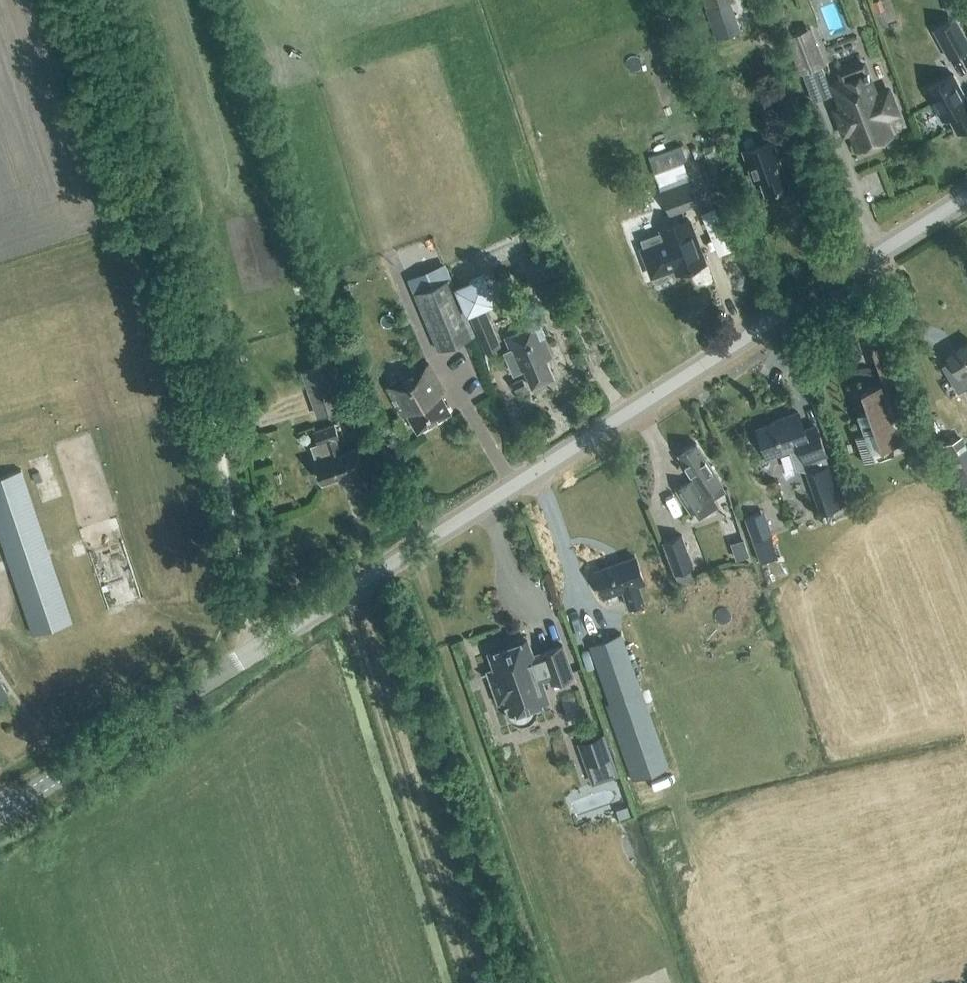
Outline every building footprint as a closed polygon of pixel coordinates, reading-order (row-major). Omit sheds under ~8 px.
[(742,26),(734,0),(705,0),(716,34),(742,26)] [(882,7),(879,0),(874,0),(871,1),(874,10),(882,7)] [(962,8),(962,0),(947,0),(948,9),(962,8)] [(956,16),(932,28),(948,58),(966,48),(966,37),(956,16)] [(789,37),(801,73),(822,65),(809,30),(789,37)] [(884,117),(897,112),(888,88),(875,93),(868,75),(869,75),(868,70),(866,71),(863,63),(841,71),(843,78),(833,82),(842,105),(835,108),(844,131),(851,129),(858,146),(890,133),(884,117)] [(953,72),(925,88),(935,106),(942,102),(958,130),(966,125),(966,98),(953,72)] [(789,184),(773,139),(743,149),(754,179),(759,177),(765,193),(789,184)] [(689,175),(680,149),(650,159),(660,186),(689,175)] [(670,212),(698,201),(690,179),(661,190),(670,212)] [(714,225),(725,221),(719,207),(708,212),(714,225)] [(677,271),(705,261),(689,218),(661,228),(662,231),(639,239),(645,255),(652,274),(675,265),(677,271)] [(501,344),(484,306),(496,301),(484,271),(455,283),(485,351),(501,344)] [(437,349),(475,333),(451,276),(414,292),(437,349)] [(576,314),(589,309),(585,298),(571,304),(576,314)] [(538,322),(505,336),(511,349),(506,351),(514,371),(524,367),(532,386),(554,376),(546,357),(552,355),(538,322)] [(947,355),(951,360),(942,365),(958,392),(966,386),(966,343),(947,355)] [(325,362),(301,370),(317,416),(340,407),(334,388),(341,385),(335,366),(327,368),(325,362)] [(417,430),(451,411),(441,393),(445,390),(428,362),(416,370),(414,368),(386,384),(403,415),(407,412),(417,430)] [(526,386),(523,376),(511,381),(515,390),(526,386)] [(897,429),(906,426),(893,388),(884,391),(880,382),(861,389),(867,407),(858,411),(861,421),(871,418),(881,446),(900,439),(897,429)] [(350,424),(363,420),(359,409),(346,413),(350,424)] [(805,459),(826,452),(816,425),(805,429),(798,411),(783,416),(784,417),(757,427),(767,455),(800,443),(805,459)] [(335,437),(339,436),(343,434),(340,427),(336,428),(334,423),(314,430),(318,441),(310,444),(316,461),(322,480),(349,470),(347,464),(360,460),(355,447),(341,452),(335,437)] [(964,439),(946,448),(966,495),(966,445),(964,439)] [(687,467),(685,469),(691,477),(676,487),(691,510),(693,509),(699,517),(719,504),(714,497),(727,489),(722,481),(696,441),(678,453),(687,467)] [(848,501),(835,460),(805,470),(819,511),(848,501)] [(21,469),(0,476),(0,534),(33,633),(71,621),(21,469)] [(751,539),(762,535),(759,527),(756,528),(752,516),(744,519),(751,539)] [(695,564),(682,532),(661,540),(674,572),(695,564)] [(730,544),(735,560),(748,556),(743,540),(730,544)] [(638,582),(644,580),(635,555),(595,570),(604,595),(622,588),(629,605),(644,600),(638,582)] [(621,632),(588,644),(590,646),(611,702),(607,703),(639,789),(654,785),(653,783),(656,782),(651,773),(671,765),(621,632)] [(511,643),(489,651),(495,668),(481,673),(482,674),(488,672),(499,701),(505,698),(507,704),(508,704),(510,711),(513,716),(517,719),(522,720),(530,718),(533,714),(534,709),(534,704),(548,699),(541,679),(550,676),(552,681),(553,681),(553,680),(571,673),(572,674),(573,674),(562,644),(561,644),(561,645),(543,652),(542,650),(541,651),(541,652),(533,655),(527,638),(524,639),(522,636),(510,640),(511,643)] [(612,756),(604,731),(577,740),(585,765),(612,756)] [(570,791),(578,812),(603,803),(600,793),(591,796),(587,785),(570,791)] [(627,804),(615,808),(618,817),(630,813),(627,804)]
